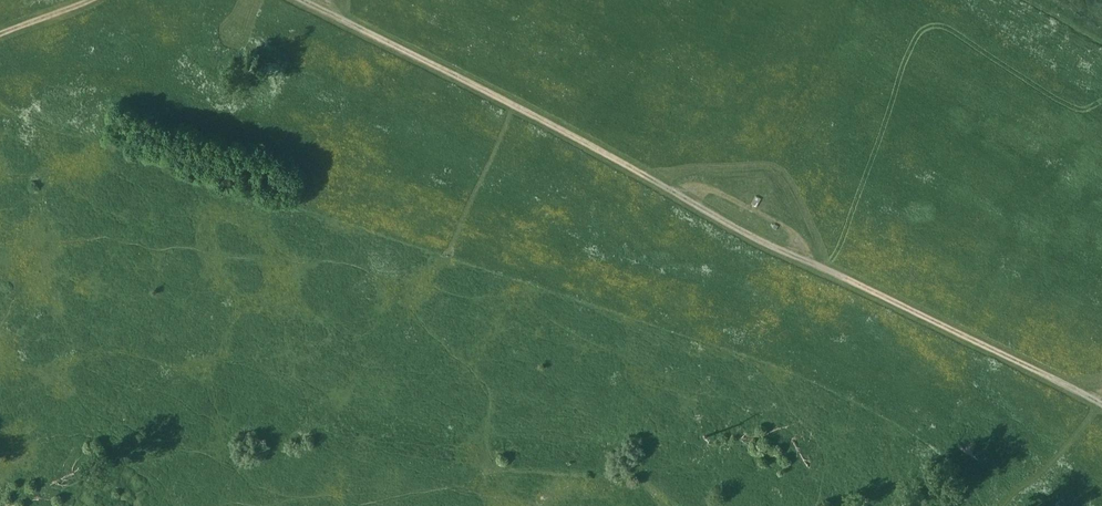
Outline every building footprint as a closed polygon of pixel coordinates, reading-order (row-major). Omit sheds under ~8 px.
[(757,196),(752,205),(758,208),(762,199),(757,196)]
